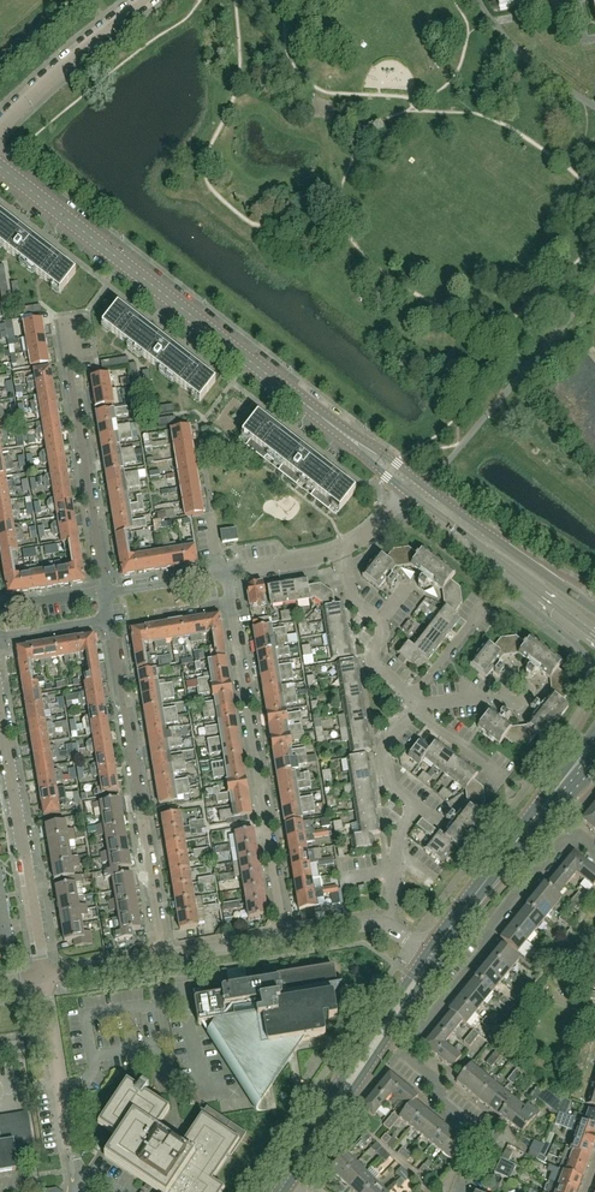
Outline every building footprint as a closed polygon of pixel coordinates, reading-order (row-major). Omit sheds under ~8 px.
[(539,0),(496,0),(497,2),(497,4),(497,5),(498,8),(516,5),(519,4),(522,4),(527,3),(539,0)] [(11,223),(10,223),(0,215),(0,237),(11,223)] [(28,267),(43,249),(44,248),(43,248),(11,224),(12,223),(11,222),(10,223),(11,223),(0,237),(0,245),(28,267),(28,268),(28,267)] [(61,293),(76,273),(75,274),(43,249),(28,267),(61,292),(60,293),(61,293)] [(135,351),(150,331),(149,332),(118,307),(118,306),(102,326),(103,326),(135,351)] [(45,336),(43,321),(24,324),(26,339),(45,336)] [(6,330),(8,341),(15,340),(13,329),(6,330)] [(167,377),(167,376),(182,357),(183,357),(182,356),(182,357),(150,332),(151,332),(150,331),(135,351),(135,352),(136,352),(167,376),(167,377)] [(47,350),(45,336),(26,339),(28,353),(47,350)] [(25,354),(26,361),(29,360),(31,368),(50,364),(47,350),(28,353),(25,354)] [(200,402),(215,382),(215,381),(214,382),(182,357),(167,376),(199,401),(199,402),(200,402)] [(27,385),(52,381),(50,369),(34,371),(35,377),(29,378),(27,382),(27,385)] [(112,390),(110,375),(90,378),(93,393),(112,390)] [(121,387),(131,386),(129,378),(120,380),(121,387)] [(54,393),(52,381),(27,385),(28,388),(31,390),(37,389),(38,396),(54,393)] [(114,404),(112,390),(93,393),(95,407),(114,404)] [(56,405),(54,393),(38,396),(39,401),(33,402),(31,405),(31,409),(56,405)] [(58,416),(56,405),(31,409),(32,411),(35,414),(41,413),(42,420),(59,417),(58,416)] [(176,412),(174,405),(165,406),(167,413),(176,412)] [(115,418),(129,416),(127,408),(96,413),(98,425),(116,422),(115,418)] [(275,460),(290,441),(258,416),(258,415),(242,435),(243,436),(243,435),(275,460)] [(35,433),(60,429),(58,421),(59,421),(59,417),(42,420),(43,428),(37,429),(35,433)] [(136,424),(130,424),(116,427),(116,422),(98,425),(100,437),(137,431),(136,424)] [(193,442),(191,428),(171,431),(174,445),(193,442)] [(60,429),(35,433),(36,439),(39,441),(45,440),(46,444),(62,441),(60,429)] [(119,442),(133,440),(138,439),(137,431),(100,437),(102,449),(119,446),(119,442)] [(0,444),(6,443),(8,440),(8,437),(0,439),(0,451),(1,451),(0,444)] [(308,485),(323,466),(322,466),(291,441),(290,440),(290,441),(275,460),(276,461),(276,460),(308,485)] [(64,453),(62,441),(46,444),(47,452),(41,453),(39,456),(39,457),(64,453)] [(195,456),(193,442),(174,445),(176,459),(195,456)] [(142,450),(134,451),(134,448),(120,451),(119,446),(102,449),(104,461),(135,456),(143,455),(142,450)] [(1,451),(0,451),(0,463),(12,461),(11,461),(9,458),(3,459),(1,451)] [(66,465),(64,453),(39,457),(40,463),(43,465),(49,464),(50,468),(66,465)] [(123,466),(136,463),(135,456),(104,461),(106,473),(123,470),(123,466)] [(198,470),(195,456),(176,459),(179,474),(198,470)] [(13,468),(12,461),(0,463),(0,476),(5,475),(5,471),(11,470),(13,468)] [(68,477),(66,465),(50,468),(51,476),(46,477),(43,480),(43,481),(68,477)] [(340,511),(356,491),(355,491),(323,467),(324,466),(323,465),(322,466),(323,466),(308,485),(307,486),(308,486),(340,510),(340,511)] [(139,480),(138,472),(124,475),(123,470),(106,473),(108,485),(139,480)] [(200,485),(198,470),(179,474),(181,488),(200,485)] [(5,475),(0,476),(0,488),(16,486),(15,484),(12,482),(6,483),(5,475)] [(70,489),(68,477),(43,481),(44,486),(47,489),(53,488),(54,492),(70,489)] [(126,489),(140,487),(139,480),(108,485),(110,497),(127,494),(126,489)] [(202,499),(200,485),(181,488),(183,502),(202,499)] [(16,491),(16,486),(0,488),(0,500),(9,499),(8,495),(14,494),(16,491)] [(72,501),(70,489),(54,492),(55,500),(49,501),(47,504),(47,505),(72,501)] [(130,502),(129,498),(128,498),(127,494),(110,497),(112,509),(132,505),(131,502),(130,502)] [(9,499),(0,500),(0,513),(19,510),(19,508),(16,506),(10,507),(9,499)] [(205,513),(202,499),(183,502),(186,516),(205,513)] [(74,513),(72,501),(47,505),(47,507),(41,508),(41,509),(42,514),(47,513),(48,510),(51,513),(57,512),(58,516),(74,513)] [(130,513),(144,511),(143,503),(138,504),(132,505),(112,509),(114,520),(131,518),(130,513)] [(18,518),(20,515),(19,510),(0,513),(0,525),(13,523),(12,518),(18,518)] [(165,511),(157,512),(159,520),(166,519),(165,511)] [(76,525),(74,513),(58,516),(59,523),(54,524),(51,528),(51,530),(76,525)] [(147,528),(146,520),(132,522),(131,518),(114,520),(116,533),(147,528)] [(155,530),(167,528),(166,523),(163,523),(163,520),(153,522),(155,530)] [(13,523),(0,525),(0,538),(23,534),(23,532),(20,529),(14,530),(13,523)] [(78,538),(76,525),(51,530),(52,534),(55,536),(61,535),(62,540),(78,538)] [(239,541),(237,529),(221,532),(223,543),(234,542),(238,541),(239,541)] [(51,531),(45,532),(39,533),(41,545),(46,544),(45,537),(51,536),(52,534),(51,531)] [(129,556),(127,543),(132,542),(130,533),(116,535),(120,558),(129,556)] [(22,541),(24,539),(23,534),(0,538),(0,544),(1,550),(17,548),(16,542),(22,541)] [(82,564),(79,543),(79,539),(79,538),(78,538),(62,540),(62,542),(63,545),(64,545),(65,553),(71,552),(73,566),(82,564)] [(198,564),(194,540),(188,541),(189,548),(183,549),(186,566),(198,564)] [(186,566),(183,549),(177,550),(175,543),(170,544),(174,568),(184,566),(185,566),(186,566)] [(174,568),(170,544),(163,545),(164,552),(159,553),(162,570),(174,568)] [(162,570),(159,553),(152,554),(151,547),(146,548),(150,572),(162,570)] [(18,576),(16,561),(18,561),(17,553),(18,552),(17,549),(17,548),(1,550),(0,550),(1,552),(1,555),(2,555),(5,577),(15,575),(16,576),(18,576)] [(150,572),(146,548),(139,549),(140,556),(135,557),(138,574),(150,572)] [(455,574),(445,566),(430,555),(424,550),(419,556),(409,548),(393,550),(386,560),(379,555),(363,577),(379,589),(385,582),(392,587),(395,587),(398,584),(396,581),(389,576),(396,568),(411,566),(419,573),(423,577),(420,581),(418,586),(421,589),(425,586),(428,583),(425,581),(426,579),(434,585),(435,584),(442,591),(444,606),(454,614),(462,604),(462,600),(460,588),(451,580),(455,574)] [(138,574),(135,557),(129,557),(129,556),(120,558),(121,567),(121,568),(121,569),(122,577),(138,574)] [(72,585),(70,567),(62,569),(61,562),(56,563),(59,586),(70,584),(70,585),(72,585)] [(59,586),(56,563),(49,564),(50,571),(44,572),(46,588),(59,586)] [(84,574),(84,573),(82,564),(73,566),(73,567),(70,567),(72,585),(86,583),(84,574)] [(46,588),(44,572),(38,573),(37,566),(30,567),(34,590),(46,588)] [(34,590),(30,567),(25,568),(26,574),(18,576),(21,593),(23,593),(23,592),(34,590)] [(21,593),(18,576),(16,576),(15,575),(5,577),(7,586),(6,586),(6,587),(7,595),(21,593)] [(310,599),(308,587),(307,579),(294,581),(297,601),(310,599)] [(297,601),(294,581),(281,583),(284,603),(297,601)] [(267,605),(264,586),(263,583),(259,584),(247,586),(249,597),(250,607),(261,606),(267,605)] [(284,603),(281,583),(267,585),(271,606),(284,603)] [(335,606),(333,594),(321,585),(308,587),(310,599),(315,598),(322,603),(323,608),(335,606)] [(428,610),(431,606),(424,601),(421,605),(428,610)] [(345,618),(343,605),(335,606),(323,608),(325,622),(345,618)] [(425,614),(428,610),(421,605),(418,609),(425,614)] [(461,619),(454,614),(444,606),(436,616),(453,629),(461,619)] [(222,633),(221,624),(221,623),(221,622),(220,614),(204,617),(204,618),(207,634),(212,634),(222,633)] [(453,629),(436,616),(428,626),(445,640),(453,629)] [(207,634),(204,618),(192,619),(196,643),(202,642),(201,635),(207,634)] [(348,631),(345,618),(325,622),(327,634),(348,631)] [(192,619),(181,621),(184,638),(190,637),(191,644),(196,643),(192,619)] [(184,638),(181,621),(169,623),(173,647),(178,646),(177,639),(184,638)] [(415,627),(408,621),(405,625),(412,631),(415,627)] [(166,648),(165,641),(172,640),(173,647),(169,623),(158,625),(162,648),(166,648)] [(162,648),(158,625),(146,627),(148,644),(154,643),(155,649),(162,648)] [(412,631),(405,625),(402,629),(409,635),(412,631)] [(148,644),(146,627),(146,626),(130,629),(132,637),(134,647),(143,645),(148,644)] [(287,636),(286,628),(272,630),(271,626),(254,629),(256,641),(287,636)] [(445,640),(428,626),(420,637),(437,650),(445,640)] [(350,644),(348,631),(327,634),(329,647),(350,644)] [(226,656),(222,633),(212,634),(213,644),(209,645),(209,649),(211,658),(226,656)] [(96,649),(94,635),(78,637),(79,638),(81,654),(83,661),(88,660),(97,659),(96,649)] [(284,649),(283,645),(288,644),(287,636),(256,641),(258,653),(275,650),(284,649)] [(437,650),(420,637),(413,647),(422,654),(421,655),(428,661),(437,650)] [(527,726),(512,728),(491,712),(478,728),(481,730),(499,745),(504,738),(514,746),(530,744),(537,734),(544,739),(568,707),(562,703),(570,693),(568,677),(558,669),(563,663),(531,638),(526,645),(516,637),(501,639),(493,649),(487,644),(470,665),(487,678),(503,657),(518,655),(527,661),(526,662),(531,666),(534,668),(541,674),(542,673),(550,679),(552,695),(546,703),(543,701),(535,712),(531,717),(534,718),(527,726)] [(81,654),(79,638),(67,640),(70,663),(77,662),(76,655),(81,654)] [(70,663),(67,640),(55,642),(58,658),(65,657),(66,664),(70,663)] [(422,654),(413,647),(406,641),(397,653),(401,656),(398,660),(404,664),(407,660),(413,666),(421,655),(422,654)] [(58,658),(55,642),(44,643),(47,666),(52,666),(51,659),(58,658)] [(47,666),(44,643),(32,645),(34,662),(40,661),(41,668),(47,666)] [(352,657),(350,644),(329,647),(331,661),(352,657)] [(34,662),(32,645),(16,647),(19,662),(20,669),(19,669),(20,671),(30,669),(35,668),(34,662)] [(146,659),(145,655),(143,645),(134,647),(138,670),(152,668),(151,659),(146,659)] [(276,658),(290,656),(289,648),(284,649),(275,650),(258,653),(259,665),(277,662),(276,658)] [(101,681),(97,659),(88,660),(89,670),(90,674),(90,675),(86,676),(87,683),(85,684),(86,686),(86,688),(101,686),(102,686),(102,684),(101,681)] [(228,671),(226,659),(206,662),(207,666),(209,665),(211,674),(228,671)] [(359,673),(357,660),(337,663),(339,677),(359,673)] [(293,672),(292,665),(278,667),(277,662),(259,665),(261,677),(293,672)] [(321,678),(337,675),(335,666),(319,670),(321,678)] [(157,677),(171,675),(170,668),(138,673),(140,685),(158,682),(157,677)] [(39,691),(37,684),(32,685),(31,679),(30,669),(20,671),(24,693),(24,696),(24,698),(25,698),(41,695),(41,693),(40,691),(39,691)] [(230,682),(228,671),(211,674),(211,678),(189,682),(191,690),(197,688),(231,683),(230,682)] [(280,682),(294,680),(293,672),(261,677),(263,689),(281,686),(280,682)] [(361,686),(359,674),(359,673),(339,677),(341,690),(361,686)] [(174,692),(172,684),(159,687),(158,682),(140,685),(142,697),(174,692)] [(233,695),(231,683),(197,688),(199,696),(212,694),(213,698),(215,698),(233,695)] [(103,698),(101,686),(86,688),(87,693),(81,694),(78,697),(79,702),(103,698)] [(297,696),(295,688),(282,691),(281,686),(263,689),(265,701),(297,696)] [(363,699),(361,686),(341,690),(343,703),(363,699)] [(161,701),(175,699),(174,692),(142,697),(144,709),(162,706),(161,701)] [(27,710),(51,706),(51,701),(47,699),(42,700),(41,695),(25,698),(27,710)] [(234,707),(232,695),(233,695),(215,698),(215,702),(202,705),(203,712),(234,707)] [(297,696),(265,701),(267,713),(286,710),(285,710),(284,706),(298,704),(297,696)] [(105,710),(103,698),(79,702),(79,704),(82,706),(89,705),(90,712),(105,710)] [(366,712),(363,699),(343,703),(345,715),(366,712)] [(45,719),(44,712),(50,711),(52,708),(51,706),(27,710),(29,722),(45,719)] [(177,716),(176,708),(163,710),(162,706),(144,709),(146,721),(177,716)] [(236,719),(234,707),(203,712),(204,719),(218,717),(218,722),(236,719)] [(107,721),(105,710),(90,712),(91,717),(85,718),(82,721),(83,725),(107,721)] [(269,725),(287,723),(302,720),(301,713),(287,715),(286,710),(267,713),(269,725)] [(368,725),(366,712),(345,715),(347,728),(368,725)] [(165,725),(179,723),(177,716),(146,721),(148,733),(166,730),(165,725)] [(31,734),(55,730),(63,728),(68,727),(67,721),(62,722),(56,724),(55,726),(51,723),(46,724),(45,719),(29,722),(31,734)] [(238,731),(236,719),(218,722),(219,727),(206,729),(207,736),(220,734),(238,731)] [(340,732),(346,731),(344,719),(338,720),(340,732)] [(86,730),(93,729),(94,736),(109,733),(107,721),(83,725),(83,728),(86,730)] [(287,727),(287,723),(269,725),(271,738),(302,732),(301,725),(287,727)] [(370,738),(368,725),(347,728),(349,741),(370,738)] [(193,728),(193,736),(203,735),(202,727),(193,728)] [(49,743),(48,736),(53,735),(56,733),(55,730),(31,734),(33,745),(49,743)] [(181,740),(180,732),(167,734),(166,730),(148,733),(150,745),(181,740)] [(240,743),(238,731),(220,734),(221,738),(207,740),(209,748),(240,743)] [(291,742),(305,740),(304,732),(302,732),(271,738),(272,750),(273,749),(290,747),(292,746),(291,742)] [(111,745),(109,733),(94,736),(94,741),(88,742),(86,745),(87,749),(111,745)] [(372,751),(370,738),(349,741),(351,754),(372,751)] [(169,749),(182,747),(181,740),(150,745),(152,757),(170,754),(169,749)] [(424,758),(431,748),(421,740),(416,747),(412,743),(407,750),(411,753),(408,757),(419,765),(425,758),(424,758)] [(435,766),(447,750),(436,741),(431,748),(424,758),(425,758),(435,766)] [(58,749),(55,747),(50,748),(49,743),(33,745),(34,757),(59,753),(58,749)] [(242,755),(240,743),(209,748),(210,755),(223,753),(224,758),(242,755)] [(113,757),(111,745),(87,749),(87,751),(91,754),(96,753),(97,759),(113,757)] [(306,757),(305,749),(291,751),(290,747),(273,749),(275,761),(306,757)] [(445,774),(457,758),(447,750),(435,766),(445,774)] [(73,751),(68,752),(59,753),(34,757),(36,769),(52,766),(51,760),(57,759),(59,756),(60,758),(69,756),(69,757),(74,756),(73,751)] [(185,763),(184,756),(170,758),(170,754),(152,757),(154,769),(185,763)] [(244,767),(242,755),(224,758),(225,762),(211,764),(213,772),(244,767)] [(370,769),(368,756),(347,759),(349,772),(370,769)] [(115,768),(113,757),(97,759),(98,765),(92,766),(90,768),(91,772),(115,768)] [(299,770),(303,769),(302,765),(308,764),(306,757),(275,761),(277,774),(299,770)] [(455,782),(468,766),(457,758),(445,774),(455,782)] [(173,773),(186,771),(185,763),(154,769),(156,780),(174,778),(173,773)] [(62,773),(59,771),(53,772),(52,766),(36,769),(38,780),(63,777),(62,773)] [(466,790),(473,780),(478,774),(468,766),(455,782),(466,790)] [(246,778),(244,767),(213,772),(214,779),(227,777),(228,781),(226,781),(226,782),(246,779),(246,778)] [(117,780),(115,768),(91,772),(91,775),(94,777),(100,777),(101,783),(117,780)] [(372,782),(370,769),(349,772),(351,785),(372,782)] [(299,775),(299,770),(277,774),(279,786),(299,782),(305,781),(304,774),(299,775)] [(422,782),(427,775),(423,772),(418,779),(422,782)] [(298,791),(311,788),(309,773),(304,774),(305,781),(299,782),(279,786),(281,798),(298,795),(298,791)] [(426,785),(431,778),(427,775),(422,782),(426,785)] [(56,790),(55,784),(61,783),(63,780),(63,777),(38,780),(40,792),(56,790)] [(189,787),(188,780),(174,782),(174,778),(156,780),(158,792),(189,787)] [(248,788),(246,779),(226,782),(228,791),(227,791),(228,794),(227,794),(225,787),(206,790),(207,796),(215,795),(215,796),(248,791),(248,788)] [(118,788),(117,780),(101,783),(102,788),(96,789),(94,793),(94,796),(119,792),(118,788)] [(478,813),(485,803),(484,792),(483,788),(479,784),(473,780),(466,790),(467,805),(461,814),(459,812),(455,817),(451,814),(447,814),(445,816),(447,819),(451,822),(447,827),(449,829),(444,836),(422,819),(417,826),(432,838),(424,849),(443,863),(455,847),(459,850),(484,818),(478,813)] [(374,795),(372,782),(351,785),(354,798),(374,795)] [(177,797),(190,794),(189,787),(158,792),(160,805),(177,802),(177,797)] [(42,804),(67,800),(65,788),(56,790),(40,792),(42,804)] [(353,802),(351,788),(344,789),(345,803),(353,802)] [(442,798),(448,791),(444,788),(438,795),(442,798)] [(248,792),(248,791),(215,796),(215,798),(217,798),(217,804),(231,801),(232,806),(250,803),(248,792)] [(446,801),(452,794),(448,791),(442,798),(446,801)] [(314,805),(313,797),(299,799),(298,795),(281,798),(283,810),(314,805)] [(376,807),(374,795),(354,798),(356,811),(376,807)] [(122,813),(120,799),(93,803),(94,809),(101,808),(102,816),(122,813)] [(60,814),(59,808),(65,807),(67,803),(67,800),(42,804),(44,816),(60,814)] [(252,816),(250,803),(232,806),(233,810),(219,813),(220,821),(252,816)] [(589,811),(588,810),(588,811),(589,812),(582,820),(593,829),(594,827),(594,804),(589,811)] [(301,815),(315,812),(314,805),(283,810),(285,822),(302,819),(301,815)] [(378,820),(376,807),(356,811),(358,824),(378,820)] [(125,827),(122,813),(102,816),(104,825),(87,827),(88,832),(97,831),(125,827)] [(183,828),(181,813),(162,816),(164,831),(183,828)] [(321,819),(322,828),(331,827),(329,818),(321,819)] [(380,834),(378,820),(358,824),(360,836),(372,834),(372,835),(380,834)] [(67,831),(66,822),(46,825),(48,839),(75,835),(74,829),(67,831)] [(322,837),(321,831),(313,832),(313,829),(304,831),(302,822),(285,825),(288,839),(305,837),(314,835),(314,838),(322,837)] [(127,840),(125,827),(97,831),(98,836),(105,835),(107,843),(127,840)] [(185,842),(183,828),(164,831),(166,845),(185,842)] [(205,828),(192,830),(192,836),(207,833),(206,828),(205,828)] [(256,844),(254,830),(235,833),(237,848),(256,844)] [(374,848),(372,835),(372,834),(360,836),(351,837),(353,851),(374,848)] [(70,849),(69,841),(76,840),(75,835),(48,839),(50,853),(70,849)] [(315,842),(314,838),(314,835),(305,837),(288,839),(290,854),(307,851),(306,843),(315,842)] [(191,849),(198,848),(198,837),(190,838),(191,849)] [(129,853),(127,840),(107,843),(108,852),(101,853),(102,858),(129,853)] [(188,856),(185,842),(166,845),(169,859),(188,856)] [(259,859),(256,844),(237,848),(240,862),(259,859)] [(71,858),(70,849),(50,853),(52,866),(79,862),(78,857),(71,858)] [(313,850),(307,851),(290,854),(292,868),(309,865),(318,863),(319,867),(326,865),(326,862),(325,859),(315,861),(313,850)] [(131,867),(129,853),(102,858),(103,863),(110,862),(111,870),(122,869),(131,867)] [(576,873),(585,862),(574,853),(567,861),(566,861),(567,862),(560,870),(572,879),(576,873)] [(190,870),(188,856),(169,859),(171,873),(190,870)] [(259,859),(240,862),(233,863),(235,874),(235,877),(261,873),(259,859)] [(74,876),(73,868),(80,867),(79,862),(52,866),(55,880),(64,879),(75,877),(74,876)] [(594,869),(594,868),(594,867),(593,868),(585,862),(576,873),(593,887),(594,885),(594,870),(594,869)] [(312,879),(309,865),(292,868),(294,882),(312,879)] [(2,877),(0,867),(0,922),(9,920),(2,877)] [(134,888),(132,874),(123,876),(122,869),(111,870),(104,872),(105,879),(112,878),(115,891),(134,888)] [(192,884),(190,870),(171,873),(173,887),(192,884)] [(547,886),(558,896),(572,879),(560,870),(554,878),(553,877),(552,878),(553,878),(547,886)] [(261,873),(235,877),(236,880),(237,891),(245,890),(263,887),(261,873)] [(78,897),(76,884),(83,883),(81,875),(74,876),(75,877),(64,879),(65,885),(56,887),(58,901),(78,897)] [(313,887),(312,879),(294,882),(297,896),(314,893),(323,892),(322,889),(316,890),(315,887),(313,887)] [(194,898),(192,884),(173,887),(176,901),(194,898)] [(558,896),(547,886),(544,884),(536,894),(535,894),(536,895),(553,909),(562,898),(558,896)] [(366,886),(359,887),(360,896),(368,895),(366,886)] [(266,901),(263,887),(245,890),(247,904),(266,901)] [(137,901),(134,888),(115,891),(116,900),(109,901),(110,906),(137,901)] [(315,900),(324,898),(323,895),(331,894),(330,888),(322,889),(323,892),(314,893),(297,896),(299,910),(316,908),(315,900)] [(340,904),(338,892),(331,894),(332,905),(340,904)] [(575,909),(585,897),(579,892),(569,904),(575,909)] [(553,909),(536,895),(535,896),(534,895),(534,896),(535,896),(527,906),(544,920),(553,909)] [(79,906),(78,897),(58,901),(60,914),(87,909),(86,905),(79,906)] [(176,901),(178,915),(204,911),(203,908),(202,897),(194,898),(176,901)] [(139,915),(137,901),(110,906),(110,911),(118,910),(119,918),(139,915)] [(268,915),(266,901),(247,904),(249,918),(268,915)] [(544,920),(527,906),(519,916),(518,915),(519,916),(518,917),(536,931),(544,920)] [(82,925),(81,916),(88,915),(87,909),(60,914),(62,928),(82,925)] [(204,911),(178,915),(180,930),(199,927),(199,926),(206,925),(204,915),(204,911)] [(565,924),(569,918),(564,914),(559,919),(565,924)] [(141,929),(139,915),(119,918),(120,927),(113,928),(115,941),(133,938),(132,931),(141,929)] [(536,931),(518,917),(517,916),(516,917),(517,918),(509,928),(527,942),(536,931)] [(570,928),(575,923),(569,918),(565,924),(570,928)] [(11,935),(9,920),(0,922),(0,959),(2,958),(1,951),(13,949),(11,935)] [(93,944),(91,931),(84,933),(82,925),(62,928),(65,941),(74,940),(76,947),(93,944)] [(527,942),(509,928),(502,937),(501,936),(500,937),(501,938),(500,939),(518,953),(527,942)] [(552,939),(546,935),(542,940),(547,945),(552,939)] [(553,950),(557,944),(552,939),(547,945),(553,950)] [(519,960),(502,946),(501,947),(500,946),(500,947),(501,947),(493,957),(510,971),(519,960)] [(510,971),(493,957),(485,966),(484,966),(485,967),(484,967),(501,982),(510,971)] [(537,969),(542,963),(536,958),(532,964),(537,969)] [(326,1035),(323,1019),(328,1018),(328,1019),(328,1020),(329,1020),(330,1021),(331,1021),(336,1020),(337,1019),(337,1018),(334,997),(334,996),(333,996),(330,996),(329,991),(335,990),(336,990),(336,989),(337,989),(337,988),(337,987),(334,969),(334,968),(333,967),(332,967),(331,967),(275,976),(275,977),(276,977),(276,981),(224,989),(224,987),(215,989),(215,986),(207,988),(209,998),(196,1000),(195,1000),(195,1001),(194,1002),(194,1003),(198,1023),(198,1024),(199,1024),(199,1025),(200,1025),(201,1025),(226,1021),(212,1043),(254,1109),(288,1059),(286,1044),(323,1038),(324,1038),(325,1037),(325,1036),(326,1035)] [(227,970),(227,971),(227,970),(226,970),(225,970),(222,970),(222,971),(222,972),(222,975),(223,976),(224,976),(227,976),(227,975),(227,974),(229,983),(247,980),(245,967),(227,970)] [(501,982),(484,967),(484,968),(483,967),(482,968),(483,969),(475,978),(493,992),(501,982)] [(522,985),(526,980),(521,975),(516,981),(522,985)] [(493,992),(475,978),(468,988),(467,987),(466,987),(467,988),(467,989),(484,1003),(493,992)] [(532,984),(526,980),(522,985),(527,990),(532,984)] [(484,1003),(467,989),(466,989),(465,988),(465,989),(466,990),(458,999),(475,1014),(484,1003)] [(505,1007),(509,1001),(504,996),(499,1002),(505,1007)] [(475,1014),(458,999),(450,1009),(449,1008),(449,1009),(450,1009),(449,1010),(451,1012),(463,1022),(466,1025),(475,1014)] [(515,1006),(509,1001),(505,1007),(510,1011),(515,1006)] [(449,1038),(463,1022),(451,1012),(445,1020),(444,1019),(443,1020),(444,1021),(438,1029),(449,1038)] [(487,1028),(492,1022),(486,1018),(482,1023),(487,1028)] [(493,1032),(497,1027),(492,1022),(487,1028),(493,1032)] [(445,1044),(449,1038),(438,1029),(431,1037),(430,1036),(431,1037),(424,1046),(435,1055),(445,1044)] [(470,1047),(479,1035),(473,1030),(464,1042),(470,1047)] [(461,1057),(445,1044),(435,1055),(443,1061),(442,1062),(443,1063),(444,1062),(452,1069),(461,1057)] [(494,1053),(490,1057),(495,1062),(500,1057),(494,1053)] [(486,1062),(491,1067),(495,1062),(490,1057),(486,1062)] [(468,1091),(482,1074),(471,1065),(457,1082),(467,1090),(466,1091),(466,1092),(467,1091),(468,1091)] [(518,1079),(522,1074),(517,1069),(512,1075),(518,1079)] [(392,1094),(401,1083),(390,1074),(383,1082),(382,1081),(381,1082),(382,1083),(376,1091),(387,1100),(392,1094)] [(478,1100),(493,1082),(482,1074),(468,1091),(468,1092),(468,1093),(469,1092),(478,1100)] [(513,1085),(518,1079),(512,1075),(507,1080),(513,1085)] [(489,1108),(503,1091),(493,1082),(478,1100),(488,1108),(487,1109),(488,1109),(489,1108)] [(229,1154),(231,1156),(245,1135),(207,1109),(183,1146),(181,1145),(180,1146),(155,1130),(168,1111),(144,1095),(149,1087),(142,1083),(137,1090),(127,1083),(100,1124),(119,1137),(106,1156),(139,1178),(161,1191),(221,1191),(223,1189),(211,1181),(229,1154)] [(418,1097),(409,1090),(410,1089),(410,1088),(409,1089),(401,1083),(392,1094),(408,1107),(408,1108),(414,1101),(415,1101),(418,1097)] [(538,1087),(533,1092),(539,1097),(543,1091),(538,1087)] [(373,1117),(387,1100),(376,1091),(369,1099),(368,1098),(369,1099),(362,1108),(373,1117)] [(500,1117),(514,1100),(503,1091),(489,1108),(490,1109),(489,1110),(490,1109),(500,1117)] [(534,1102),(539,1097),(533,1092),(529,1098),(534,1102)] [(590,1094),(587,1105),(594,1107),(594,1096),(590,1094)] [(510,1126),(525,1108),(514,1100),(500,1117),(509,1125),(508,1126),(509,1126),(510,1125),(510,1126)] [(571,1102),(564,1100),(559,1112),(567,1115),(571,1102)] [(410,1127),(425,1110),(423,1108),(424,1107),(423,1107),(423,1108),(415,1101),(414,1101),(408,1108),(408,1107),(399,1118),(410,1127)] [(521,1135),(536,1117),(539,1113),(533,1107),(532,1108),(528,1104),(525,1108),(510,1126),(511,1126),(510,1127),(511,1128),(511,1127),(521,1135)] [(421,1136),(435,1118),(427,1112),(428,1111),(427,1110),(426,1111),(425,1110),(410,1127),(421,1136)] [(589,1111),(587,1117),(575,1113),(573,1118),(584,1122),(594,1126),(594,1113),(589,1111)] [(584,1122),(573,1118),(572,1117),(559,1113),(555,1123),(594,1138),(594,1126),(584,1122)] [(399,1119),(393,1114),(390,1118),(396,1123),(399,1119)] [(396,1123),(390,1118),(387,1122),(393,1127),(396,1123)] [(432,1144),(446,1127),(444,1126),(445,1125),(445,1124),(444,1125),(435,1118),(421,1136),(432,1144)] [(393,1127),(387,1122),(383,1126),(389,1130),(390,1131),(393,1127)] [(594,1143),(594,1138),(555,1123),(555,1125),(577,1133),(574,1141),(593,1148),(594,1143)] [(442,1153),(457,1136),(448,1129),(449,1128),(448,1127),(448,1128),(446,1127),(432,1144),(442,1153)] [(19,1169),(14,1140),(2,1142),(0,1133),(0,1172),(19,1169)] [(366,1143),(372,1138),(367,1133),(366,1133),(361,1138),(366,1143)] [(387,1145),(391,1139),(386,1134),(381,1140),(387,1145)] [(453,1162),(468,1145),(465,1143),(466,1142),(465,1143),(457,1136),(442,1153),(453,1162)] [(534,1142),(528,1155),(537,1159),(539,1154),(541,1151),(543,1146),(544,1146),(535,1141),(534,1142)] [(590,1158),(593,1148),(574,1141),(571,1148),(566,1146),(565,1149),(590,1158)] [(541,1151),(539,1154),(544,1157),(550,1144),(546,1142),(544,1146),(543,1146),(541,1151)] [(386,1152),(382,1148),(376,1153),(381,1158),(386,1152)] [(403,1158),(408,1152),(403,1148),(398,1154),(403,1158)] [(586,1168),(590,1158),(565,1149),(563,1155),(560,1154),(559,1158),(586,1168)] [(501,1158),(509,1162),(513,1155),(505,1151),(501,1158)] [(386,1163),(391,1157),(386,1152),(381,1158),(386,1163)] [(408,1162),(413,1156),(408,1152),(403,1158),(408,1162)] [(341,1179),(357,1163),(346,1153),(330,1169),(341,1179)] [(544,1157),(539,1154),(537,1159),(544,1163),(547,1158),(544,1157)] [(583,1179),(586,1168),(559,1158),(557,1164),(561,1165),(559,1170),(583,1179)] [(350,1189),(366,1173),(357,1163),(341,1179),(350,1189)] [(501,1176),(505,1167),(499,1164),(494,1173),(501,1176)] [(419,1171),(424,1176),(429,1169),(424,1165),(419,1171)] [(578,1191),(583,1179),(559,1170),(558,1169),(550,1166),(548,1172),(561,1177),(559,1184),(578,1191)] [(400,1177),(406,1172),(401,1167),(396,1173),(400,1177)] [(434,1173),(429,1169),(424,1176),(429,1180),(434,1173)] [(399,1188),(411,1176),(406,1172),(400,1177),(401,1178),(395,1184),(399,1188)] [(376,1183),(366,1173),(350,1189),(354,1191),(367,1191),(376,1183)] [(578,1191),(559,1184),(550,1181),(549,1184),(547,1184),(544,1190),(546,1191),(545,1191),(577,1191),(578,1191)] [(376,1183),(367,1191),(386,1191),(376,1183)]
